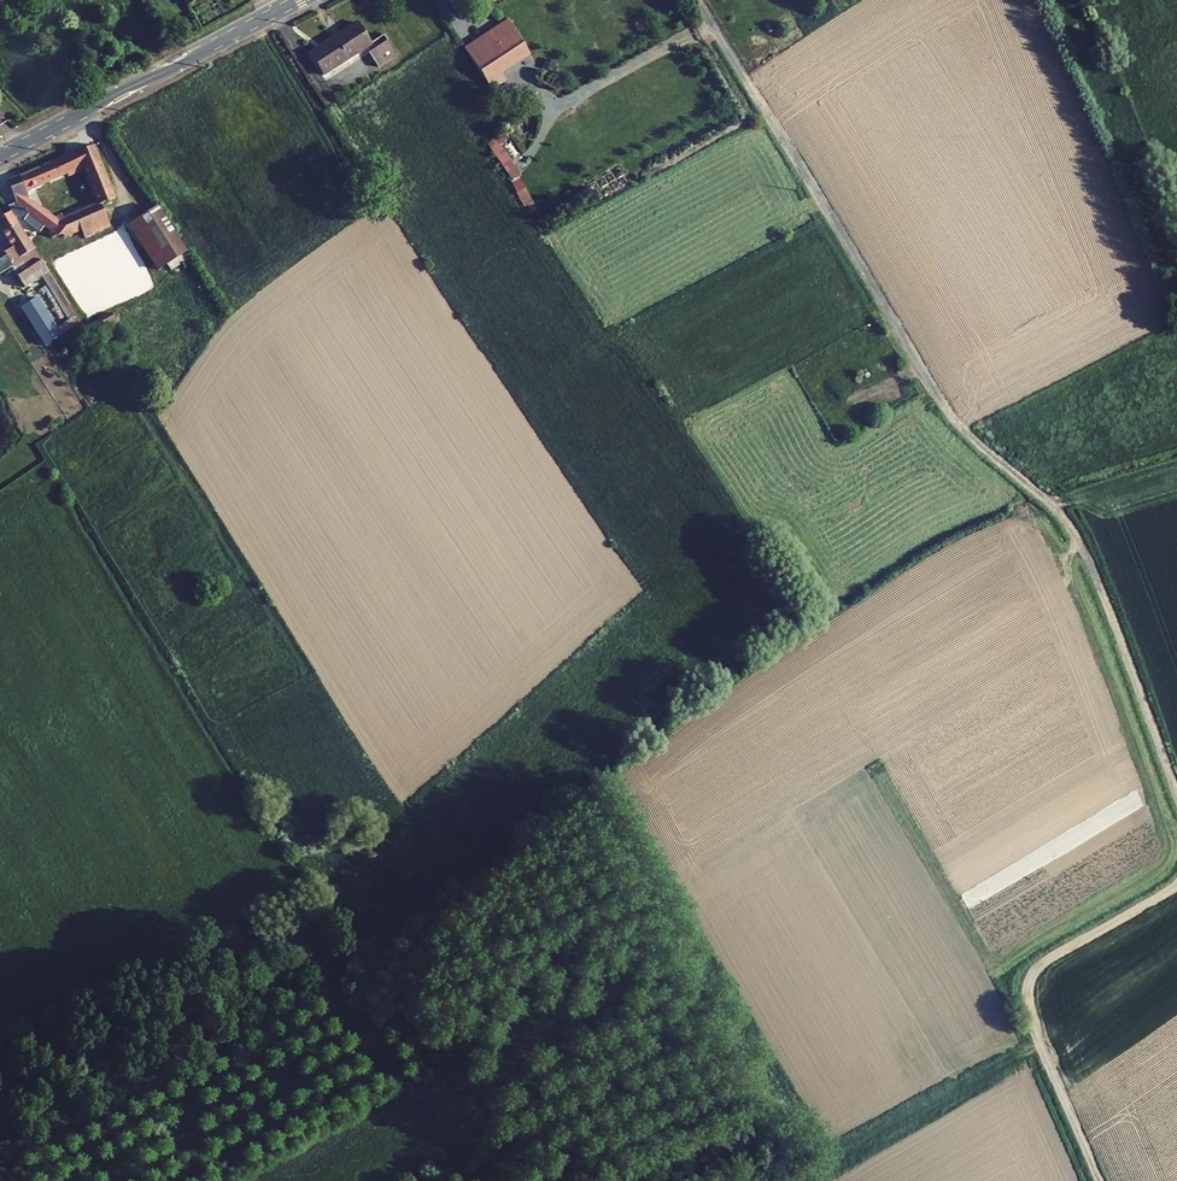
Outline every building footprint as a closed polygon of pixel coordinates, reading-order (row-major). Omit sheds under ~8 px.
[(341,9),(293,41),(308,63),(350,36),(360,50),(378,38),(368,23),(356,32),(341,9)] [(492,11),(451,36),(459,49),(500,24),(492,11)] [(500,24),(459,49),(472,68),(512,44),(500,24)] [(506,134),(497,139),(506,152),(514,147),(506,134)] [(509,180),(518,174),(496,137),(487,142),(509,180)] [(90,146),(19,175),(24,188),(82,165),(95,203),(51,216),(49,210),(42,212),(39,220),(44,222),(47,230),(76,221),(79,228),(90,225),(87,216),(101,212),(98,202),(109,199),(90,146)] [(15,198),(5,203),(8,208),(17,222),(23,219),(36,226),(39,220),(42,212),(24,202),(24,188),(19,175),(17,173),(6,179),(15,198)] [(144,197),(115,214),(143,261),(173,243),(144,197)] [(8,208),(0,213),(0,234),(8,246),(0,251),(0,269),(7,265),(19,285),(37,274),(46,268),(29,241),(25,235),(17,222),(8,208)] [(90,225),(91,228),(105,223),(101,212),(87,216),(90,225)] [(47,271),(46,268),(37,274),(63,317),(52,324),(33,295),(16,306),(41,344),(79,322),(47,271)] [(114,314),(98,321),(101,329),(117,321),(114,314)]
